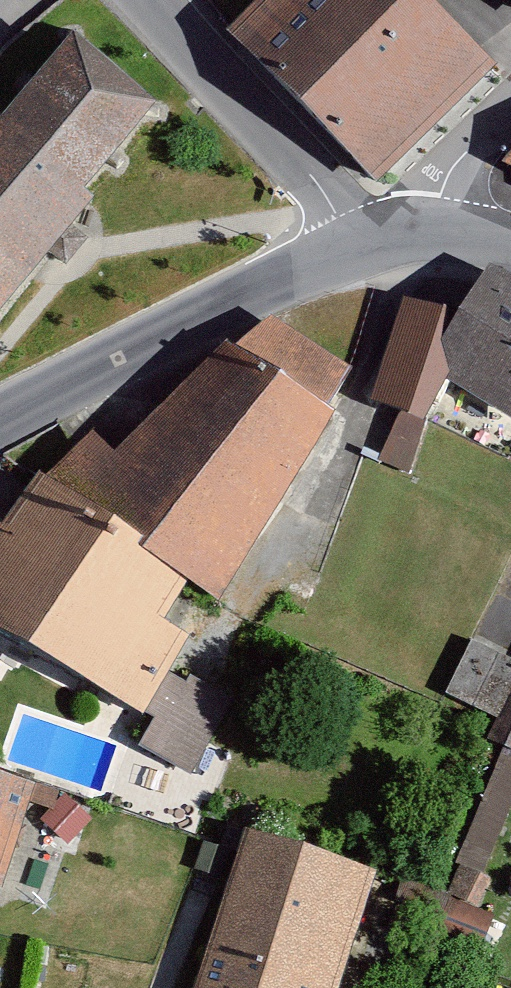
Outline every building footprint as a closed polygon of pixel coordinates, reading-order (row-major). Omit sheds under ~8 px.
[(224,30),(379,183),(493,67),(430,0),(257,0),(224,30)] [(510,12),(510,0),(499,0),(510,12)] [(105,202),(93,193),(156,116),(72,47),(8,125),(0,118),(0,329),(105,202)] [(404,297),(369,395),(432,419),(444,384),(510,419),(510,286),(488,274),(458,318),(404,297)] [(265,313),(240,349),(313,400),(338,363),(265,313)] [(240,349),(227,342),(116,450),(88,431),(42,480),(197,576),(223,591),(335,415),(313,400),(240,349)] [(42,480),(11,529),(0,522),(0,631),(143,719),(200,626),(175,611),(197,576),(42,480)] [(488,736),(510,747),(510,688),(488,736)] [(0,773),(0,887),(32,783),(0,773)] [(193,987),(331,987),(369,876),(247,834),(193,987)]
